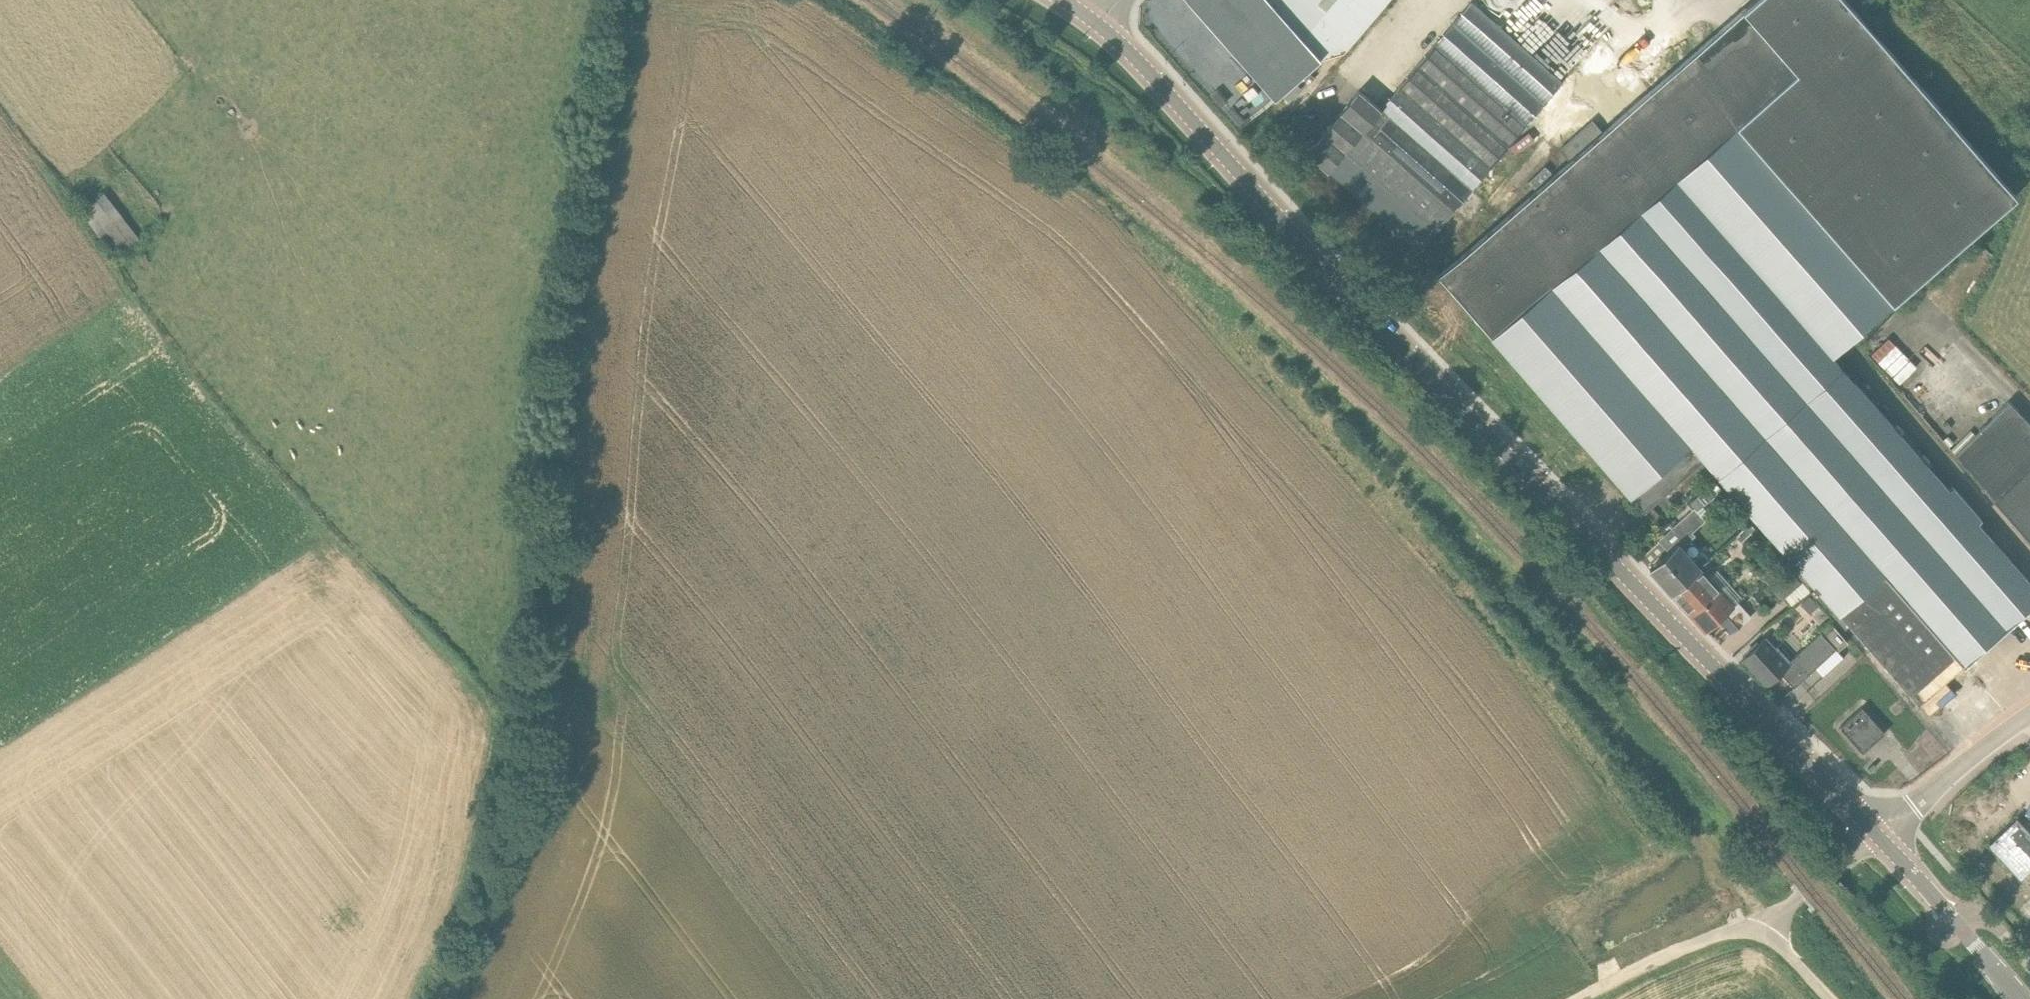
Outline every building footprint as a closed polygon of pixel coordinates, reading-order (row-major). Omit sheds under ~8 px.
[(1344,52),(1388,0),(1188,0),(1275,98),(1320,58),(1344,52)] [(1834,355),(2018,194),(1846,0),(1755,0),(1731,21),(1700,49),(1438,276),(1645,513),(1706,460),(1840,613),(1885,574),(1964,664),(2029,606),(2029,583),(1978,524),(1982,518),(1953,485),(1950,488),(1834,355)] [(1544,103),(1562,81),(1472,2),(1454,24),(1544,103)] [(1526,125),(1544,103),(1454,24),(1435,45),(1526,125)] [(1508,146),(1526,125),(1435,45),(1417,67),(1508,146)] [(1491,168),(1508,146),(1417,67),(1399,88),(1491,168)] [(1473,190),(1491,168),(1399,88),(1382,109),(1473,190)] [(1473,190),(1382,109),(1360,89),(1341,112),(1455,211),(1473,190)] [(1455,211),(1341,112),(1324,132),(1438,232),(1455,211)] [(1431,240),(1438,232),(1324,132),(1306,154),(1328,172),(1420,253),(1431,240)] [(2010,402),(1955,454),(2029,541),(2029,423),(2010,402)] [(1948,436),(1943,441),(1949,448),(1954,443),(1948,436)] [(1697,511),(1704,504),(1697,497),(1688,505),(1693,510),(1674,527),(1673,528),(1683,540),(1692,532),(1705,520),(1697,511)] [(1758,531),(1751,523),(1737,536),(1744,543),(1758,531)] [(1693,562),(1678,545),(1669,552),(1650,570),(1671,594),(1699,569),(1709,560),(1702,553),(1693,562)] [(1782,599),(1802,583),(1789,568),(1770,583),(1782,599)] [(1733,605),(1706,576),(1699,569),(1671,594),(1705,631),(1733,605)] [(1964,664),(1885,574),(1840,613),(1840,614),(1929,716),(1955,693),(1945,681),(1964,664)] [(1808,597),(1799,604),(1808,614),(1817,606),(1808,597)] [(1848,642),(1830,622),(1820,630),(1821,632),(1836,649),(1838,651),(1848,642)] [(1794,688),(1836,649),(1821,632),(1788,662),(1766,638),(1742,659),(1766,685),(1780,672),(1794,688)] [(1863,753),(1885,733),(1862,708),(1840,727),(1863,753)] [(2020,816),(1991,843),(2024,878),(2029,872),(2029,826),(2020,816)]
